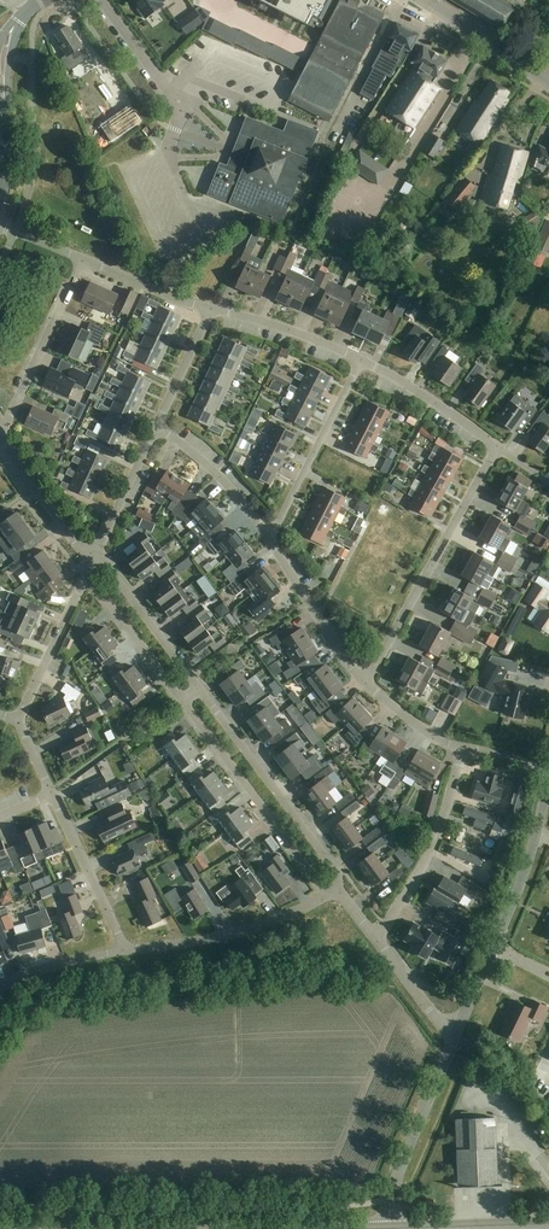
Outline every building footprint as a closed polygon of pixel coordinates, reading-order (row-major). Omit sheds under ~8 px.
[(146,20),(166,6),(164,3),(168,0),(132,0),(146,20)] [(306,20),(309,14),(321,20),(332,0),(267,0),(306,20)] [(292,98),(289,104),(330,125),(386,17),(384,17),(385,15),(376,10),(375,12),(352,0),(343,0),(292,98)] [(520,10),(503,0),(452,0),(506,33),(520,10)] [(194,10),(184,18),(183,18),(192,30),(203,22),(194,10)] [(420,35),(397,23),(388,39),(372,68),(374,69),(361,94),(374,101),(387,76),(390,78),(397,67),(399,68),(406,55),(408,56),(420,35)] [(55,34),(54,35),(59,43),(57,44),(65,55),(60,58),(67,68),(68,70),(74,66),(88,57),(74,34),(72,35),(67,26),(62,29),(60,29),(55,32),(55,34)] [(448,62),(429,50),(424,46),(409,70),(410,71),(386,107),(417,128),(442,91),(433,85),(448,62)] [(497,114),(510,92),(492,81),(478,103),(475,101),(456,131),(479,146),(499,115),(497,114)] [(285,132),(251,118),(240,148),(236,146),(232,156),(235,158),(230,172),(219,168),(208,193),(282,223),(319,132),(290,120),(285,132)] [(345,159),(357,132),(351,130),(340,156),(345,159)] [(434,157),(445,141),(434,133),(423,150),(434,157)] [(519,184),(529,152),(502,144),(492,175),(488,174),(480,202),(507,210),(516,183),(519,184)] [(544,176),(545,173),(548,175),(548,173),(548,152),(542,148),(537,160),(538,161),(533,170),(544,176)] [(390,170),(359,150),(348,166),(379,186),(390,170)] [(449,220),(476,187),(464,176),(439,206),(441,208),(439,211),(449,220)] [(540,234),(534,249),(542,252),(548,238),(540,234)] [(392,244),(395,239),(389,235),(386,240),(392,244)] [(512,250),(520,253),(524,243),(516,240),(512,250)] [(251,255),(254,249),(247,245),(240,259),(247,262),(247,263),(251,255)] [(533,251),(528,263),(534,265),(539,253),(533,251)] [(288,305),(302,275),(290,270),(297,255),(290,252),(281,272),(287,275),(276,299),(288,305)] [(247,262),(236,287),(248,293),(258,270),(263,261),(251,255),(247,263),(247,262)] [(281,272),(287,258),(280,255),(274,269),(281,272)] [(258,270),(248,293),(260,298),(271,276),(258,270)] [(314,281),(313,284),(320,287),(326,273),(319,270),(314,281)] [(378,284),(381,275),(374,272),(371,281),(378,284)] [(327,290),(331,281),(333,276),(326,273),(320,287),(327,290)] [(313,284),(314,281),(302,275),(288,305),(301,311),(312,286),(313,284)] [(327,320),(343,287),(331,281),(327,290),(326,292),(325,292),(315,314),(327,320)] [(122,297),(91,283),(82,301),(110,314),(113,307),(128,314),(137,294),(125,289),(122,297)] [(358,303),(360,301),(365,290),(358,286),(355,293),(351,300),(352,300),(358,303)] [(351,300),(355,293),(343,287),(327,320),(340,326),(352,300),(351,300)] [(154,319),(175,329),(182,316),(160,306),(161,304),(150,298),(147,304),(158,309),(155,317),(154,319)] [(366,338),(376,316),(369,313),(373,305),(367,302),(366,304),(360,301),(358,303),(352,318),(358,321),(353,332),(366,338)] [(413,301),(406,312),(411,316),(418,304),(413,301)] [(396,308),(393,314),(401,317),(403,312),(396,308)] [(154,319),(155,317),(144,311),(141,317),(152,322),(148,330),(147,332),(169,342),(175,329),(154,319)] [(376,316),(366,338),(379,345),(385,333),(392,336),(401,317),(393,314),(387,311),(383,319),(376,316)] [(99,345),(106,330),(90,323),(87,331),(72,324),(67,335),(68,336),(61,351),(78,359),(87,340),(99,345)] [(447,335),(453,328),(447,323),(441,330),(447,335)] [(141,345),(163,356),(169,342),(147,332),(148,330),(138,324),(135,330),(146,335),(141,345)] [(418,359),(424,364),(440,341),(417,326),(403,346),(407,349),(403,355),(415,363),(418,359)] [(241,361),(242,358),(245,351),(256,356),(259,350),(247,345),(246,347),(225,337),(219,351),(241,361)] [(157,369),(163,356),(141,345),(136,355),(125,350),(123,356),(134,361),(135,359),(157,369)] [(449,387),(462,368),(445,356),(449,351),(443,346),(433,360),(439,364),(432,375),(449,387)] [(121,359),(124,349),(119,347),(115,356),(121,359)] [(282,348),(279,355),(287,359),(290,352),(282,348)] [(253,364),(242,358),(241,361),(219,351),(213,364),(235,374),(236,372),(239,364),(250,369),(253,364)] [(123,385),(144,395),(150,382),(129,372),(130,370),(119,364),(116,369),(127,375),(124,382),(123,385)] [(247,377),(236,372),(235,374),(213,364),(207,377),(228,387),(229,385),(233,377),(244,382),(247,377)] [(480,407),(496,386),(480,375),(484,369),(477,364),(467,377),(474,382),(464,396),(480,407)] [(304,379),(325,389),(331,376),(310,366),(305,376),(297,372),(294,377),(302,382),(304,379)] [(84,386),(89,375),(74,368),(70,377),(51,368),(43,386),(68,397),(75,382),(84,386)] [(95,370),(93,374),(99,377),(103,370),(99,368),(95,370)] [(261,383),(265,375),(260,373),(256,380),(261,383)] [(269,377),(289,387),(291,383),(271,373),(269,377)] [(93,390),(99,377),(93,374),(87,387),(93,390)] [(123,385),(124,382),(113,377),(110,383),(121,388),(117,395),(116,398),(138,408),(144,395),(123,385)] [(222,400),(223,398),(227,390),(238,395),(240,390),(229,385),(228,387),(207,377),(200,390),(222,400)] [(318,402),(325,389),(304,379),(302,382),(299,389),(291,384),(288,390),(296,394),(297,392),(318,402)] [(110,411),(132,421),(138,408),(116,398),(117,395),(107,390),(104,396),(115,401),(111,409),(110,411)] [(234,403),(223,398),(222,400),(200,390),(194,403),(216,413),(221,403),(232,408),(234,403)] [(291,404),(312,415),(318,402),(297,392),(296,394),(292,401),(284,397),(281,402),(289,407),(291,404)] [(515,394),(511,401),(509,400),(504,408),(505,408),(497,419),(514,431),(522,419),(528,423),(538,410),(515,394)] [(384,422),(385,420),(390,412),(368,401),(363,411),(384,422)] [(110,411),(111,409),(100,403),(98,409),(109,414),(104,424),(126,435),(132,421),(110,411)] [(211,424),(216,413),(194,403),(188,417),(209,426),(208,429),(220,434),(222,429),(211,424)] [(305,427),(312,415),(291,404),(289,407),(286,414),(278,409),(275,415),(284,420),(285,417),(305,427)] [(52,415),(34,407),(26,423),(51,434),(59,419),(67,423),(71,415),(55,408),(52,415)] [(255,408),(251,416),(259,420),(263,412),(261,411),(255,408)] [(356,424),(377,435),(382,426),(388,429),(391,423),(385,420),(384,422),(363,411),(356,424)] [(548,427),(548,414),(548,415),(543,411),(534,424),(540,428),(529,443),(542,452),(548,443),(548,427)] [(236,422),(239,416),(232,413),(229,419),(236,422)] [(416,427),(419,421),(410,416),(407,422),(416,427)] [(269,436),(290,446),(296,434),(275,423),(269,436)] [(119,448),(126,435),(104,424),(99,434),(88,429),(86,434),(97,440),(98,438),(119,448)] [(372,446),(373,444),(377,435),(356,424),(350,435),(372,446)] [(432,440),(435,434),(422,427),(419,433),(432,440)] [(379,447),(373,444),(372,446),(350,435),(344,448),(366,458),(370,450),(376,453),(379,447)] [(283,459),(290,446),(269,436),(262,449),(283,459)] [(86,449),(89,442),(78,437),(75,444),(86,449)] [(236,445),(242,449),(246,440),(245,440),(240,437),(236,445)] [(429,454),(434,445),(420,437),(415,445),(429,454)] [(436,458),(457,469),(463,459),(442,447),(438,455),(436,458)] [(81,462),(103,472),(109,459),(88,449),(83,459),(74,456),(72,461),(80,465),(81,462)] [(256,461),(277,472),(283,459),(262,449),(256,461)] [(406,455),(414,459),(417,454),(409,450),(406,455)] [(394,461),(397,456),(390,452),(388,458),(394,461)] [(436,458),(438,455),(432,452),(428,458),(434,462),(431,468),(429,470),(450,482),(457,469),(436,458)] [(270,485),(277,472),(256,461),(249,474),(270,485)] [(96,485),(103,472),(81,462),(80,465),(77,472),(68,468),(66,474),(74,478),(75,475),(96,485)] [(404,472),(408,467),(401,463),(398,469),(404,472)] [(390,468),(384,465),(381,471),(387,474),(390,468)] [(429,470),(431,468),(425,465),(421,471),(427,474),(422,483),(443,494),(450,482),(429,470)] [(167,497),(179,478),(167,470),(165,475),(158,470),(145,490),(150,494),(154,488),(156,489),(151,497),(156,501),(161,493),(167,497)] [(503,489),(522,500),(532,481),(519,474),(515,480),(510,477),(503,489)] [(90,498),(96,485),(75,475),(74,478),(71,485),(63,481),(62,482),(60,487),(69,491),(70,488),(90,498)] [(179,478),(167,497),(173,500),(168,508),(173,511),(172,513),(177,517),(178,516),(191,500),(184,495),(187,489),(190,485),(179,478)] [(404,492),(407,485),(397,479),(393,485),(404,492)] [(386,483),(382,489),(383,490),(390,494),(394,487),(386,483)] [(437,507),(443,494),(422,483),(418,491),(412,488),(408,494),(414,497),(415,495),(437,507)] [(324,486),(318,498),(340,509),(340,508),(341,506),(342,505),(344,500),(345,499),(345,498),(346,497),(324,486)] [(503,489),(497,501),(515,511),(521,515),(522,514),(525,515),(531,505),(522,500),(503,489)] [(430,518),(437,507),(415,495),(414,497),(409,506),(430,518)] [(318,498),(312,510),(334,521),(338,512),(344,515),(347,509),(345,508),(341,506),(340,508),(340,509),(318,498)] [(177,517),(173,521),(175,523),(177,521),(181,521),(183,520),(187,524),(194,518),(199,524),(215,509),(206,499),(202,502),(198,506),(191,500),(178,516),(177,517)] [(372,505),(361,500),(357,508),(368,513),(372,505)] [(152,522),(155,515),(139,509),(136,516),(143,519),(149,521),(152,522)] [(199,524),(192,530),(196,535),(201,539),(198,541),(204,547),(207,544),(218,535),(213,529),(220,523),(224,519),(215,509),(199,524)] [(312,510),(306,522),(328,533),(326,536),(332,539),(335,532),(329,529),(334,521),(312,510)] [(26,524),(17,512),(4,521),(0,516),(0,543),(0,544),(8,537),(26,524)] [(522,514),(518,521),(532,528),(536,521),(522,514)] [(486,526),(505,537),(511,525),(492,515),(486,526)] [(364,521),(358,518),(353,530),(360,534),(363,528),(361,526),(364,521)] [(143,519),(139,526),(146,529),(149,521),(143,519)] [(518,521),(514,528),(528,536),(532,528),(518,521)] [(328,533),(306,522),(300,533),(322,544),(326,536),(328,533)] [(23,555),(30,550),(38,544),(33,538),(35,536),(26,524),(8,537),(0,544),(6,552),(8,551),(15,561),(23,555)] [(486,526),(479,538),(503,552),(504,551),(510,540),(505,537),(486,526)] [(227,557),(245,542),(236,531),(223,541),(218,535),(207,544),(216,555),(222,550),(227,557)] [(138,548),(126,558),(134,569),(151,556),(157,552),(151,545),(148,541),(150,540),(146,533),(133,542),(138,548)] [(539,533),(534,543),(548,551),(548,539),(539,533)] [(352,549),(355,542),(346,538),(343,544),(352,549)] [(229,572),(225,575),(231,583),(243,572),(246,570),(241,565),(245,562),(255,554),(245,542),(227,557),(233,564),(226,569),(229,572)] [(30,578),(52,562),(44,550),(28,562),(32,567),(26,572),(30,578)] [(497,564),(496,566),(498,567),(510,573),(511,571),(516,562),(518,559),(504,551),(503,552),(497,564)] [(342,574),(351,556),(343,552),(333,569),(342,574)] [(496,566),(497,564),(475,552),(468,564),(493,577),(498,567),(496,566)] [(15,561),(9,566),(14,573),(25,564),(28,562),(23,555),(15,561)] [(151,556),(134,569),(143,580),(155,571),(159,577),(171,568),(163,557),(156,563),(151,556)] [(182,562),(187,569),(193,564),(189,557),(182,562)] [(52,562),(30,578),(36,586),(42,581),(46,586),(37,593),(43,601),(56,591),(65,584),(59,575),(61,573),(60,572),(62,571),(62,569),(59,565),(57,564),(55,566),(52,562)] [(208,573),(213,568),(209,562),(203,567),(208,573)] [(468,564),(462,575),(484,588),(484,587),(487,588),(493,577),(468,564)] [(538,570),(532,566),(529,572),(535,576),(538,570)] [(231,583),(227,586),(235,596),(245,588),(250,595),(253,593),(271,579),(270,578),(271,576),(272,574),(266,568),(264,567),(263,569),(261,567),(254,573),(248,578),(243,572),(231,583)] [(153,594),(162,606),(184,589),(179,582),(181,581),(173,570),(161,579),(165,585),(153,594)] [(256,602),(249,608),(257,619),(275,605),(270,599),(280,591),(279,589),(281,588),(281,586),(276,579),(273,579),(272,580),(271,579),(253,593),(250,595),(256,602)] [(548,633),(548,602),(544,599),(548,592),(536,583),(526,600),(529,602),(528,603),(542,613),(535,623),(548,633)] [(481,594),(494,601),(498,594),(487,588),(484,587),(481,594)] [(455,588),(448,599),(475,614),(479,606),(472,602),(474,598),(455,588)] [(189,596),(184,589),(162,606),(170,617),(182,608),(187,614),(199,605),(191,594),(189,596)] [(13,616),(34,626),(40,614),(27,608),(30,601),(14,594),(5,612),(13,616)] [(481,594),(477,602),(490,609),(501,615),(505,607),(494,601),(481,594)] [(477,615),(475,614),(448,599),(442,611),(457,620),(454,626),(460,630),(474,637),(478,631),(471,626),(477,615)] [(189,642),(206,629),(202,624),(211,617),(202,605),(188,616),(193,622),(181,631),(189,642)] [(81,610),(78,617),(85,620),(88,613),(81,610)] [(228,623),(234,618),(230,613),(224,617),(228,623)] [(34,626),(13,616),(10,622),(2,619),(0,624),(0,632),(12,638),(15,632),(29,638),(34,626)] [(251,623),(247,626),(244,622),(240,625),(249,637),(257,631),(251,623)] [(426,634),(449,647),(452,643),(447,640),(451,633),(432,622),(426,634)] [(92,651),(112,636),(105,627),(97,632),(91,624),(79,633),(92,651)] [(288,627),(269,639),(274,646),(276,645),(279,650),(285,647),(289,653),(310,640),(302,628),(296,632),(292,634),(288,627)] [(206,629),(189,642),(197,654),(210,644),(214,650),(226,641),(222,635),(220,637),(216,632),(211,636),(206,629)] [(460,630),(456,636),(471,644),(474,637),(460,630)] [(447,651),(449,647),(426,634),(419,646),(438,656),(442,649),(447,651)] [(112,636),(92,651),(103,665),(105,668),(117,659),(111,651),(119,645),(112,636)] [(291,669),(284,673),(288,679),(309,666),(305,660),(310,657),(317,652),(310,640),(289,653),(293,659),(287,663),(291,669)] [(261,658),(267,654),(260,644),(255,649),(261,658)] [(500,644),(497,651),(507,655),(510,649),(500,644)] [(20,662),(3,656),(5,648),(0,647),(0,672),(15,677),(20,662)] [(489,661),(469,697),(480,703),(487,688),(495,692),(496,691),(502,680),(507,671),(517,673),(519,662),(492,656),(489,661)] [(410,657),(403,668),(428,682),(434,670),(410,657)] [(439,664),(452,672),(456,665),(443,657),(439,664)] [(229,695),(247,681),(239,670),(245,666),(241,660),(229,668),(234,674),(220,684),(229,695)] [(272,674),(277,664),(269,660),(264,669),(272,674)] [(121,690),(141,675),(134,666),(127,671),(120,663),(108,672),(121,690)] [(315,691),(334,676),(326,664),(314,673),(310,667),(294,679),(299,685),(301,683),(305,689),(310,685),(315,691)] [(452,672),(439,664),(435,672),(447,679),(448,678),(455,682),(458,675),(452,672)] [(403,668),(397,680),(402,683),(399,688),(407,692),(410,687),(421,694),(428,682),(403,668)] [(141,675),(121,690),(135,707),(147,698),(140,690),(148,684),(141,675)] [(334,676),(315,691),(319,696),(311,702),(320,714),(336,702),(331,696),(343,687),(334,676)] [(272,691),(279,685),(275,679),(267,684),(272,691)] [(502,680),(496,691),(506,696),(504,706),(506,707),(504,714),(523,719),(526,707),(528,708),(533,688),(509,683),(509,684),(502,680)] [(247,681),(229,695),(237,706),(250,696),(254,702),(266,693),(258,682),(252,687),(247,681)] [(76,701),(81,693),(66,683),(61,691),(66,694),(63,698),(42,708),(49,724),(71,714),(66,703),(74,699),(76,701)] [(456,716),(463,702),(449,694),(441,708),(456,716)] [(101,704),(108,699),(105,695),(98,700),(101,704)] [(256,732),(275,718),(267,707),(273,702),(268,696),(257,705),(261,711),(248,721),(256,732)] [(345,725),(363,708),(353,698),(342,708),(337,702),(325,714),(335,724),(340,720),(345,725)] [(149,716),(156,710),(153,706),(146,711),(149,716)] [(88,722),(102,715),(98,708),(85,714),(88,722)] [(363,708),(345,725),(350,730),(345,735),(355,745),(367,734),(362,729),(373,719),(363,708)] [(425,718),(432,721),(437,713),(430,709),(425,718)] [(300,710),(293,715),(302,726),(308,721),(300,710)] [(311,723),(318,718),(314,713),(307,719),(311,723)] [(275,718),(256,732),(264,743),(277,733),(282,739),(293,730),(285,719),(279,724),(275,718)] [(315,731),(308,721),(302,726),(309,736),(315,731)] [(66,760),(89,750),(86,742),(92,739),(86,726),(73,732),(76,738),(59,746),(66,760)] [(369,735),(360,749),(372,757),(375,751),(382,755),(395,735),(383,727),(375,739),(369,735)] [(173,758),(193,744),(186,734),(178,740),(172,731),(160,741),(173,758)] [(288,748),(275,757),(283,768),(302,754),(297,748),(304,743),(300,739),(296,733),(284,741),(288,748)] [(384,765),(380,772),(391,779),(396,773),(404,760),(405,759),(399,755),(404,748),(407,742),(395,735),(382,755),(388,759),(384,765)] [(193,744),(173,758),(186,776),(198,767),(192,758),(199,753),(193,744)] [(410,763),(404,774),(405,774),(416,780),(419,775),(430,756),(418,750),(410,763)] [(302,754),(283,768),(292,779),(305,769),(311,777),(324,767),(315,754),(306,760),(302,754)] [(337,758),(341,763),(346,759),(343,754),(337,758)] [(419,775),(416,780),(422,784),(428,787),(442,763),(430,756),(419,775)] [(311,805),(336,786),(328,775),(334,771),(330,765),(314,777),(319,782),(303,794),(311,805)] [(128,781),(136,777),(131,768),(124,772),(128,781)] [(201,795),(220,781),(214,771),(206,777),(200,768),(187,778),(201,795)] [(363,780),(367,773),(360,768),(356,775),(363,780)] [(499,788),(503,777),(487,772),(484,783),(478,781),(472,798),(498,806),(503,789),(499,788)] [(94,785),(81,791),(88,807),(97,803),(100,809),(110,804),(131,794),(131,793),(127,785),(125,781),(109,788),(104,776),(92,782),(94,785)] [(150,777),(144,781),(149,788),(155,785),(150,777)] [(394,777),(388,786),(395,790),(400,781),(394,777)] [(141,779),(127,785),(131,793),(145,787),(141,779)] [(214,813),(226,804),(220,795),(227,790),(220,781),(201,795),(214,813)] [(507,817),(519,820),(527,785),(526,784),(526,785),(517,783),(518,782),(516,782),(507,817)] [(368,798),(376,792),(369,784),(361,790),(368,798)] [(336,786),(311,805),(319,816),(335,804),(339,810),(355,798),(350,792),(336,802),(329,792),(336,786)] [(434,817),(440,795),(428,792),(422,814),(434,817)] [(157,800),(162,807),(167,802),(162,796),(157,800)] [(337,840),(355,827),(347,817),(361,806),(357,800),(341,812),(345,818),(329,830),(337,840)] [(393,802),(390,808),(397,812),(400,806),(393,802)] [(104,841),(118,835),(137,826),(130,811),(126,813),(122,804),(106,811),(110,820),(97,826),(104,841)] [(227,831),(247,816),(240,807),(233,812),(226,804),(214,813),(210,817),(216,825),(220,821),(227,831)] [(463,813),(493,823),(495,815),(465,805),(463,813)] [(160,810),(151,814),(155,822),(164,818),(160,810)] [(247,816),(227,831),(241,849),(253,840),(246,831),(254,826),(247,816)] [(495,822),(490,836),(501,840),(497,851),(504,853),(507,842),(510,843),(515,829),(512,828),(514,819),(507,817),(505,825),(495,822)] [(46,822),(33,828),(46,858),(66,849),(60,834),(53,837),(46,822)] [(383,834),(390,829),(386,824),(379,829),(383,834)] [(355,827),(337,840),(346,851),(363,838),(355,827)] [(46,858),(33,828),(19,834),(25,849),(19,852),(25,867),(46,858)] [(182,828),(175,832),(178,838),(185,834),(182,828)] [(370,834),(375,840),(382,834),(377,828),(370,834)] [(390,829),(383,834),(387,839),(394,834),(390,829)] [(120,875),(141,865),(137,856),(147,851),(144,844),(154,839),(151,832),(128,843),(131,850),(112,859),(120,875)] [(388,842),(384,836),(376,842),(381,848),(388,842)] [(1,872),(8,869),(9,870),(15,868),(17,873),(24,870),(17,853),(9,857),(3,841),(0,842),(0,869),(1,872)] [(451,855),(485,868),(488,860),(454,847),(451,855)] [(364,876),(382,863),(374,852),(356,865),(364,876)] [(192,859),(200,872),(209,866),(201,854),(192,859)] [(234,865),(241,860),(237,854),(230,859),(234,865)] [(277,893),(290,883),(281,871),(287,867),(278,855),(270,861),(273,864),(262,872),(277,893)] [(168,876),(179,869),(173,859),(162,866),(168,876)] [(409,869),(412,861),(410,859),(404,864),(409,869)] [(496,875),(501,863),(494,860),(490,872),(496,875)] [(190,862),(182,867),(192,884),(201,878),(190,862)] [(382,863),(364,876),(372,887),(390,874),(382,863)] [(397,869),(401,875),(408,870),(404,864),(397,869)] [(244,907),(256,897),(246,884),(252,879),(242,866),(236,870),(242,878),(229,887),(234,894),(225,900),(233,910),(241,903),(244,907)] [(50,876),(31,884),(35,891),(53,883),(50,876)] [(456,902),(458,903),(463,894),(472,899),(480,887),(462,876),(458,884),(445,876),(437,889),(437,890),(456,901),(456,902)] [(146,927),(162,920),(152,898),(157,896),(148,878),(133,885),(141,902),(135,905),(146,927)] [(71,881),(59,885),(61,891),(73,886),(71,881)] [(437,890),(437,889),(435,888),(427,902),(439,909),(435,917),(453,928),(460,915),(451,910),(456,902),(458,903),(456,902),(456,901),(437,890)] [(185,905),(194,918),(208,909),(196,889),(181,898),(176,889),(165,896),(175,911),(185,905)] [(66,939),(82,933),(75,914),(83,911),(76,894),(63,899),(68,913),(58,916),(66,939)] [(9,914),(7,908),(0,911),(0,915),(1,917),(9,914)] [(22,953),(46,946),(41,928),(51,925),(46,910),(26,916),(30,931),(16,936),(22,953)] [(471,938),(479,924),(465,916),(457,930),(471,938)] [(9,940),(0,917),(0,943),(9,940)] [(424,928),(415,923),(405,940),(414,945),(411,949),(427,958),(434,948),(442,953),(440,957),(453,964),(465,944),(452,936),(445,948),(437,942),(440,936),(424,927),(424,928)] [(540,1021),(548,1007),(533,1000),(529,1008),(513,1000),(506,1014),(508,1015),(500,1032),(519,1042),(531,1017),(540,1021)] [(460,1180),(497,1179),(494,1117),(457,1119),(460,1180)] [(545,1135),(540,1140),(547,1149),(548,1147),(548,1140),(545,1135)]
